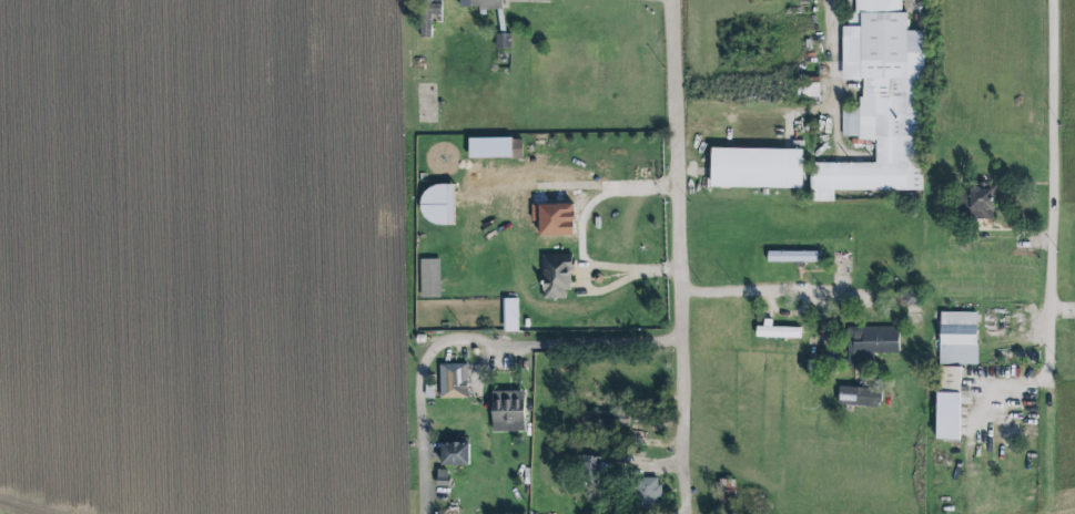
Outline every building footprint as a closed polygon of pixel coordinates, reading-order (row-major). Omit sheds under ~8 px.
[(430,38),(430,23),(441,23),(441,5),(430,4),(430,0),(419,0),(418,38),(430,38)] [(501,0),(464,0),(465,10),(502,8),(501,0)] [(920,32),(907,32),(907,13),(901,13),(901,0),(853,0),(853,27),(842,27),(842,81),(860,81),(860,108),(841,108),(841,139),(875,139),(875,164),(810,164),(810,203),(833,203),(833,191),(920,191),(920,32)] [(510,35),(499,35),(498,48),(509,48),(510,35)] [(819,80),(797,79),(796,98),(818,99),(819,80)] [(710,188),(802,189),(802,150),(710,148),(710,188)] [(453,186),(420,187),(421,225),(453,224),(453,186)] [(993,219),(993,188),(959,187),(958,219),(993,219)] [(817,253),(766,252),(766,263),(816,264),(817,253)] [(541,256),(542,300),(568,299),(568,271),(573,271),(573,255),(541,256)] [(420,298),(439,298),(439,260),(419,260),(420,298)] [(976,312),(939,313),(939,366),(977,365),(976,312)] [(799,339),(800,328),(771,328),(771,320),(763,320),(763,327),(756,327),(756,338),(799,339)] [(897,327),(846,329),(847,366),(875,365),(875,354),(898,353),(897,327)] [(467,364),(438,365),(440,400),(468,399),(467,364)] [(959,368),(937,368),(936,440),(958,440),(959,368)] [(837,406),(879,407),(880,389),(838,388),(837,406)] [(525,432),(524,392),(490,392),(491,433),(525,432)] [(469,444),(441,444),(440,466),(468,467),(469,444)] [(597,477),(599,458),(580,457),(578,476),(597,477)] [(436,486),(447,487),(448,473),(437,472),(436,486)] [(638,478),(637,509),(655,509),(655,499),(659,499),(659,479),(638,478)]
